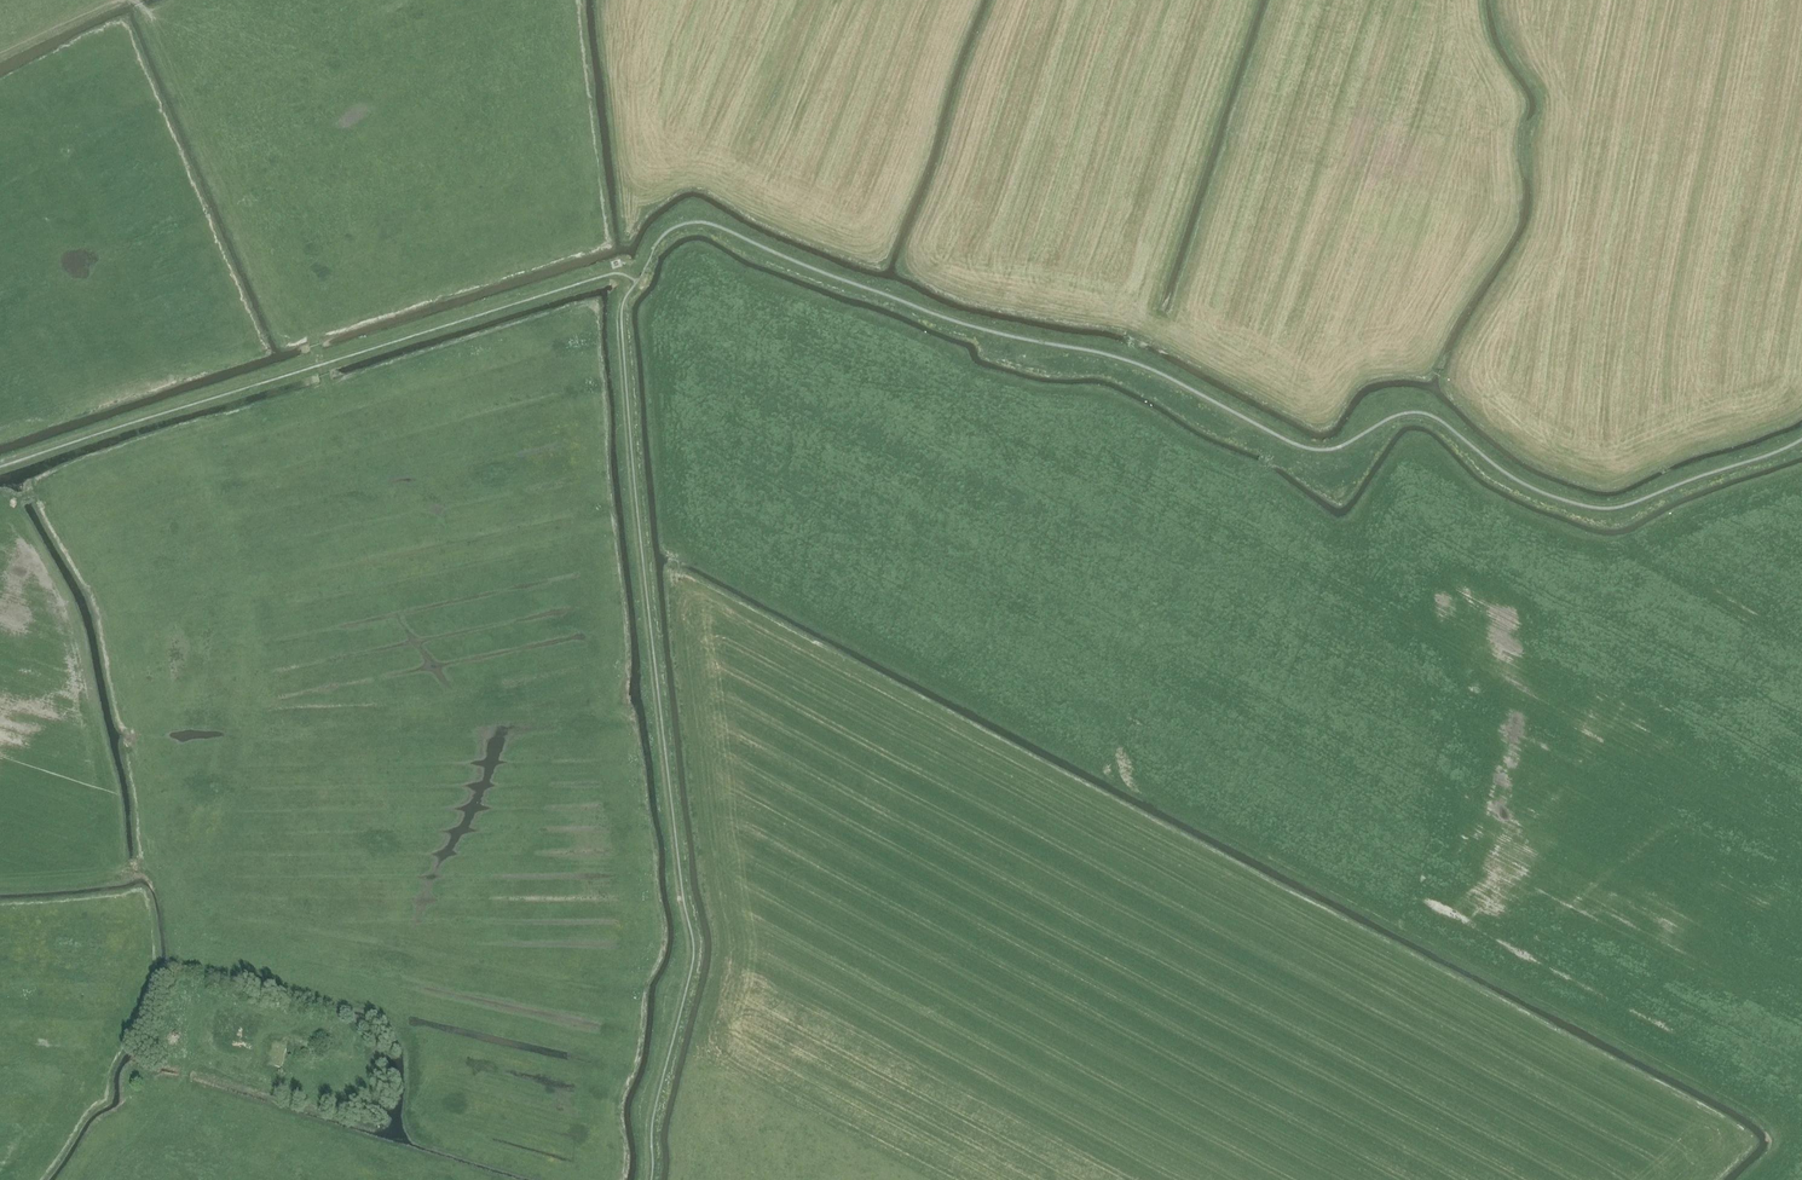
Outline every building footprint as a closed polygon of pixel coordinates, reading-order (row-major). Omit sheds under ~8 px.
[(278,1043),(271,1062),(282,1067),(290,1047),(278,1043)]
